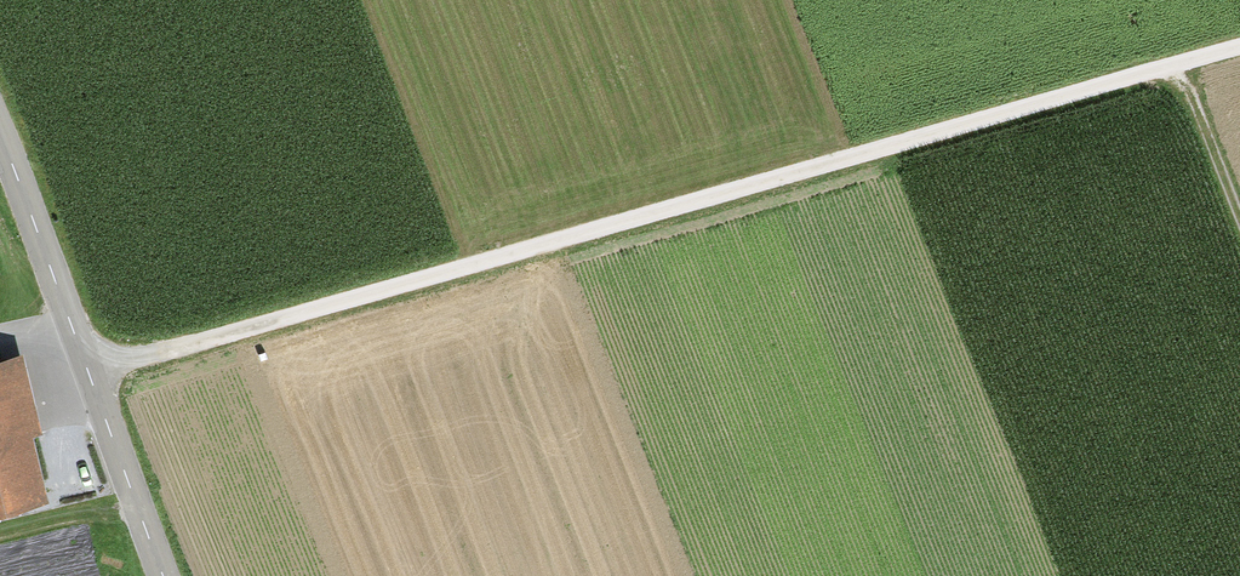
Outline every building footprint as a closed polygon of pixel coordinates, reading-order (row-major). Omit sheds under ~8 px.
[(15,370),(0,373),(0,514),(45,504),(15,370)]
